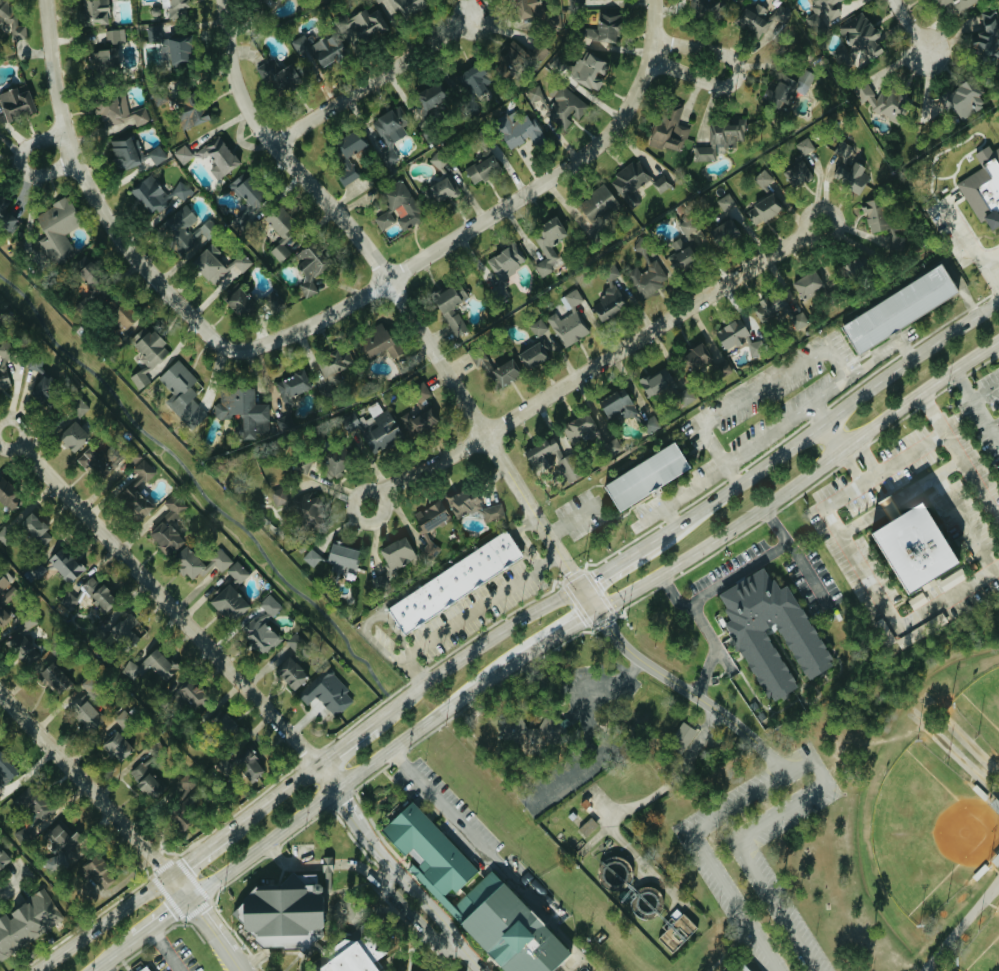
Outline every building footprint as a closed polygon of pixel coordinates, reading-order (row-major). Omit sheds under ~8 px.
[(84,25),(109,24),(108,0),(83,0),(84,25)] [(163,8),(170,8),(171,12),(189,11),(189,0),(163,0),(163,8)] [(429,5),(427,0),(395,0),(405,18),(429,5)] [(514,19),(540,15),(539,0),(512,0),(514,19)] [(720,0),(692,0),(688,16),(715,22),(720,0)] [(761,37),(773,11),(749,0),(748,0),(736,26),(761,37)] [(834,4),(841,0),(812,0),(818,11),(807,18),(814,31),(841,15),(834,4)] [(952,1),(959,13),(979,0),(935,0),(940,9),(952,1)] [(791,12),(781,4),(774,14),(779,18),(782,14),(787,17),(791,12)] [(350,47),(389,32),(380,9),(369,13),(368,10),(340,21),(350,47)] [(599,11),(598,29),(585,29),(585,48),(618,49),(619,11),(599,11)] [(883,51),(874,39),(879,36),(863,11),(840,26),(860,57),(863,55),(867,62),(883,51)] [(969,37),(976,60),(998,54),(998,36),(992,11),(980,15),(985,32),(969,37)] [(148,26),(148,41),(160,41),(159,26),(148,26)] [(106,31),(107,44),(126,43),(125,29),(106,31)] [(348,52),(336,31),(312,45),(306,33),(293,41),(311,74),(348,52)] [(168,37),(169,71),(189,71),(188,36),(168,37)] [(526,52),(511,38),(496,55),(502,61),(496,67),(505,76),(526,52)] [(847,69),(855,62),(850,55),(856,51),(848,42),(834,54),(847,69)] [(91,50),(92,75),(121,74),(120,49),(91,50)] [(604,78),(604,79),(611,64),(581,51),(570,78),(598,91),(604,78)] [(549,66),(559,74),(569,63),(559,55),(549,66)] [(281,96),(302,78),(289,63),(282,70),(271,57),(257,69),(281,96)] [(484,98),(490,73),(457,66),(452,91),(484,98)] [(797,81),(781,74),(774,90),(767,87),(761,101),(786,111),(795,89),(807,94),(816,73),(803,68),(797,81)] [(960,121),(986,105),(969,79),(938,98),(945,110),(951,106),(960,121)] [(911,98),(875,90),(876,85),(858,81),(854,98),(871,102),(869,111),(907,118),(911,98)] [(590,106),(561,83),(551,96),(557,101),(542,120),(553,128),(556,124),(565,131),(575,119),(578,121),(590,106)] [(413,95),(423,114),(445,103),(435,84),(413,95)] [(532,106),(545,101),(540,85),(526,90),(532,106)] [(19,94),(16,87),(0,93),(0,102),(8,122),(36,110),(28,90),(19,94)] [(95,100),(102,127),(117,123),(118,127),(136,123),(136,125),(150,121),(147,107),(130,112),(125,93),(95,100)] [(203,101),(177,109),(183,129),(209,121),(203,101)] [(679,124),(683,109),(664,103),(651,143),(682,153),(690,127),(679,124)] [(409,129),(399,107),(372,119),(382,140),(409,129)] [(498,130),(509,150),(530,138),(531,141),(542,135),(530,112),(498,130)] [(497,130),(510,123),(505,115),(493,122),(497,130)] [(710,122),(710,146),(696,146),(696,161),(715,161),(715,150),(736,149),(736,141),(746,141),(745,121),(710,122)] [(350,155),(368,146),(359,129),(331,143),(344,170),(337,174),(343,186),(361,177),(350,155)] [(141,164),(130,136),(110,143),(120,172),(141,164)] [(219,181),(239,163),(216,136),(199,151),(213,167),(210,170),(219,181)] [(815,149),(808,137),(796,145),(803,157),(815,149)] [(848,159),(854,144),(840,139),(834,154),(848,159)] [(174,152),(183,165),(194,157),(186,144),(174,152)] [(156,166),(168,157),(160,145),(147,154),(156,166)] [(992,151),(989,145),(975,153),(983,168),(957,183),(979,223),(984,220),(990,231),(998,227),(998,148),(992,151)] [(483,153),(486,160),(466,168),(471,182),(501,171),(492,149),(483,153)] [(430,160),(440,170),(449,161),(438,151),(430,160)] [(610,178),(630,209),(641,202),(634,191),(653,179),(640,159),(610,178)] [(813,177),(803,160),(782,172),(792,189),(813,177)] [(851,166),(841,161),(832,179),(861,193),(871,172),(852,163),(851,166)] [(775,180),(765,169),(755,179),(765,190),(775,180)] [(673,185),(665,174),(653,183),(661,194),(673,185)] [(131,191),(153,215),(171,199),(150,175),(131,191)] [(423,189),(431,206),(460,193),(452,176),(423,189)] [(249,204),(239,216),(246,222),(268,197),(246,177),(234,190),(249,204)] [(375,218),(382,231),(398,222),(403,231),(426,219),(403,179),(382,191),(392,208),(375,218)] [(194,191),(181,180),(172,191),(185,202),(194,191)] [(620,208),(606,185),(578,203),(592,225),(620,208)] [(5,209),(11,202),(0,193),(0,225),(8,231),(18,219),(5,209)] [(724,213),(737,206),(730,193),(717,200),(724,213)] [(757,226),(783,210),(773,193),(747,209),(757,226)] [(66,233),(83,225),(70,197),(35,214),(45,237),(41,239),(53,265),(76,254),(66,233)] [(888,228),(880,198),(862,203),(871,233),(888,228)] [(158,224),(181,259),(193,252),(191,248),(218,230),(211,219),(191,232),(188,227),(198,220),(188,204),(158,224)] [(270,250),(281,263),(292,253),(283,243),(300,228),(280,204),(263,218),(282,240),(270,250)] [(548,258),(535,265),(541,277),(563,266),(552,245),(568,236),(557,216),(532,229),(548,258)] [(710,245),(749,235),(745,217),(706,227),(710,245)] [(683,235),(695,231),(691,220),(679,224),(683,235)] [(894,249),(904,247),(900,227),(891,229),(894,249)] [(696,260),(681,236),(670,243),(676,251),(667,257),(677,272),(696,260)] [(528,262),(517,242),(487,259),(498,279),(528,262)] [(243,252),(226,267),(217,258),(222,254),(213,243),(191,262),(212,286),(236,266),(242,273),(253,264),(243,252)] [(319,291),(312,278),(329,268),(315,243),(297,253),(301,262),(297,264),(306,279),(298,284),(306,299),(319,291)] [(844,263),(850,279),(872,271),(865,255),(844,263)] [(644,298),(671,280),(658,261),(641,272),(637,267),(627,273),(644,298)] [(600,321),(627,307),(613,279),(621,275),(615,264),(603,271),(614,291),(590,303),(600,321)] [(856,354),(958,295),(941,266),(839,325),(856,354)] [(825,287),(814,269),(792,283),(802,301),(825,287)] [(468,331),(455,305),(469,298),(460,282),(433,296),(454,338),(468,331)] [(224,303),(242,318),(256,302),(238,286),(224,303)] [(566,348),(592,332),(576,306),(584,301),(577,289),(562,298),(571,314),(561,320),(556,312),(547,318),(566,348)] [(809,324),(803,311),(793,315),(783,292),(753,305),(761,324),(784,314),(791,332),(809,324)] [(138,322),(129,304),(113,311),(122,330),(138,322)] [(550,330),(541,318),(529,326),(537,338),(550,330)] [(753,343),(740,318),(714,331),(726,353),(745,343),(753,358),(766,352),(759,339),(753,343)] [(386,349),(392,359),(402,354),(385,321),(373,327),(376,332),(358,342),(367,360),(386,349)] [(170,352),(147,326),(129,343),(152,369),(170,352)] [(526,371),(549,358),(540,342),(517,355),(526,371)] [(680,357),(691,374),(713,360),(702,343),(680,357)] [(13,391),(6,347),(0,348),(0,393),(13,391)] [(346,384),(340,369),(355,364),(349,349),(316,361),(324,384),(318,386),(320,394),(346,384)] [(513,359),(492,368),(485,352),(472,357),(477,369),(484,365),(494,389),(521,377),(513,359)] [(43,364),(32,359),(28,367),(40,372),(43,364)] [(712,366),(717,379),(733,372),(728,359),(712,366)] [(194,428),(208,414),(192,398),(204,386),(178,360),(160,377),(178,396),(170,403),(194,428)] [(139,390),(151,382),(145,373),(151,370),(148,365),(131,377),(139,390)] [(649,400),(677,385),(667,367),(639,382),(649,400)] [(276,383),(284,401),(312,388),(304,370),(276,383)] [(60,382),(40,375),(31,402),(50,408),(60,382)] [(439,422),(425,400),(432,395),(424,381),(407,391),(417,407),(400,417),(413,438),(439,422)] [(696,398),(686,386),(675,397),(685,408),(696,398)] [(620,412),(625,420),(638,412),(623,387),(597,403),(608,420),(620,412)] [(254,388),(221,389),(222,404),(215,404),(216,420),(232,419),(232,415),(240,415),(240,423),(238,423),(239,440),(256,440),(255,431),(269,431),(269,404),(254,405),(254,388)] [(69,404),(78,417),(90,410),(81,397),(69,404)] [(372,453),(403,438),(388,409),(359,424),(354,414),(342,420),(348,432),(358,427),(372,453)] [(572,446),(600,433),(590,412),(562,425),(572,446)] [(276,419),(281,433),(297,426),(292,413),(276,419)] [(73,454),(90,436),(73,421),(57,439),(73,454)] [(601,442),(607,456),(621,451),(615,436),(601,442)] [(563,459),(554,437),(523,450),(532,472),(563,459)] [(601,485),(616,512),(689,471),(674,444),(601,485)] [(99,481),(115,467),(94,445),(79,459),(99,481)] [(344,448),(323,456),(330,476),(351,469),(344,448)] [(154,506),(138,492),(158,471),(143,458),(132,469),(140,477),(133,484),(129,481),(122,489),(127,493),(119,502),(140,521),(154,506)] [(21,501),(1,479),(0,480),(0,504),(8,513),(21,501)] [(290,504),(285,487),(269,492),(275,509),(290,504)] [(482,510),(474,489),(447,499),(455,519),(482,510)] [(172,494),(165,506),(172,510),(164,522),(173,527),(187,503),(172,494)] [(295,505),(301,526),(325,519),(318,498),(295,505)] [(440,552),(428,531),(450,518),(440,500),(412,517),(429,545),(424,548),(430,558),(440,552)] [(506,520),(501,503),(482,509),(487,525),(506,520)] [(901,596),(953,569),(921,505),(868,532),(901,596)] [(53,538),(46,532),(48,530),(28,510),(15,523),(42,549),(53,538)] [(184,542),(163,520),(147,535),(168,557),(184,542)] [(5,526),(0,532),(0,541),(4,544),(14,534),(5,526)] [(402,632),(524,560),(509,533),(386,605),(402,632)] [(417,559),(406,536),(379,549),(390,572),(417,559)] [(359,549),(330,545),(327,564),(356,568),(359,549)] [(233,563),(223,549),(203,565),(188,546),(175,556),(180,562),(176,565),(189,581),(200,573),(202,576),(216,566),(221,572),(233,563)] [(85,570),(62,547),(47,561),(70,585),(85,570)] [(303,559),(314,568),(322,557),(311,548),(303,559)] [(240,585),(251,574),(237,561),(226,572),(240,585)] [(773,700),(771,695),(767,697),(761,689),(763,688),(762,686),(759,686),(755,678),(756,677),(753,672),(751,672),(746,663),(748,662),(744,656),(742,656),(737,647),(724,623),(730,619),(724,608),(726,607),(719,594),(762,567),(770,580),(773,579),(779,588),(786,585),(800,608),(829,660),(832,665),(809,678),(774,621),(763,628),(797,686),(773,700)] [(938,582),(943,591),(968,579),(962,569),(938,582)] [(14,612),(4,600),(3,601),(2,601),(15,590),(9,584),(15,579),(9,573),(4,577),(0,573),(0,625),(14,612)] [(92,600),(105,612),(117,599),(101,585),(97,589),(86,580),(73,595),(86,607),(92,600)] [(209,602),(231,625),(250,607),(229,584),(209,602)] [(273,618),(283,607),(270,594),(259,605),(273,618)] [(144,631),(136,624),(137,622),(117,606),(101,627),(130,650),(144,631)] [(38,624),(32,613),(22,618),(28,629),(38,624)] [(246,627),(251,633),(245,638),(260,657),(279,642),(260,617),(246,627)] [(26,670),(41,659),(21,631),(5,642),(26,670)] [(138,667),(132,660),(122,671),(135,682),(149,668),(165,684),(179,669),(156,648),(138,667)] [(274,671),(293,692),(309,677),(290,656),(274,671)] [(73,682),(53,661),(37,676),(57,697),(73,682)] [(307,706),(316,697),(336,718),(356,698),(326,668),(297,696),(307,706)] [(205,699),(190,680),(172,695),(187,714),(205,699)] [(67,706),(92,733),(105,721),(80,694),(67,706)] [(213,724),(226,736),(237,725),(224,712),(213,724)] [(497,728),(505,742),(517,742),(524,754),(539,754),(545,742),(558,743),(566,729),(558,716),(543,716),(537,728),(526,727),(519,716),(505,716),(497,728)] [(686,748),(697,731),(682,722),(672,740),(686,748)] [(119,764),(135,748),(117,730),(101,746),(119,764)] [(263,772),(251,749),(235,758),(247,780),(263,772)] [(19,771),(1,751),(0,751),(0,782),(3,785),(19,771)] [(130,774),(138,783),(136,785),(151,802),(164,790),(152,775),(158,769),(148,757),(130,774)] [(189,791),(197,783),(188,774),(180,783),(189,791)] [(57,808),(32,785),(14,796),(17,801),(25,808),(33,822),(14,833),(19,837),(23,845),(40,835),(52,847),(57,854),(43,862),(50,873),(53,876),(80,859),(87,852),(75,832),(70,835),(55,822),(51,827),(40,833),(36,824),(51,815),(57,808)] [(380,830),(403,854),(407,851),(419,863),(411,871),(438,900),(451,888),(454,891),(477,870),(411,801),(380,830)] [(578,830),(586,837),(599,824),(591,816),(578,830)] [(11,858),(1,848),(1,849),(0,848),(0,869),(11,858)] [(117,878),(95,854),(81,867),(104,891),(117,878)] [(232,912),(242,902),(242,898),(256,885),(281,884),(293,871),(296,874),(316,874),(316,883),(319,883),(322,885),(322,889),(320,893),(323,896),(324,924),(321,928),(323,931),(323,934),(320,939),(316,939),(306,950),(301,950),(298,947),(284,949),(282,946),(262,948),(254,940),(255,936),(244,926),(243,923),(232,912)] [(64,919),(45,888),(6,911),(7,913),(0,918),(0,957),(64,919)] [(697,927),(683,912),(677,918),(674,914),(666,921),(671,926),(660,937),(668,945),(674,939),(679,944),(697,927)] [(378,960),(386,970),(320,970),(320,967),(363,936),(366,939),(368,938),(372,938),(375,939),(376,942),(375,946),(375,949),(386,952),(378,960)] [(143,960),(150,970),(127,970),(143,960)] [(742,962),(732,970),(751,970),(742,962)]
